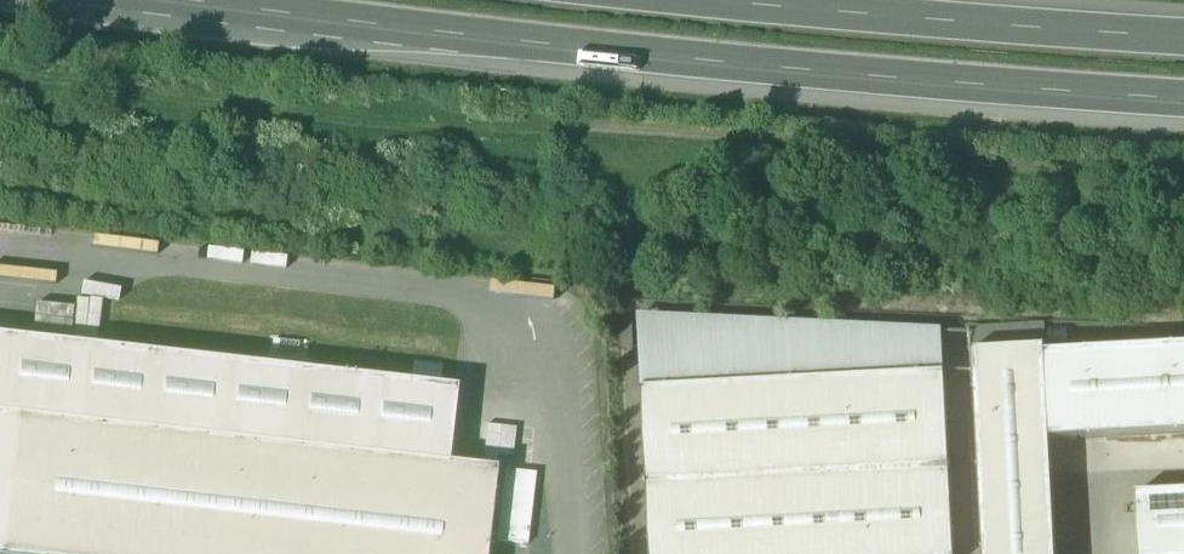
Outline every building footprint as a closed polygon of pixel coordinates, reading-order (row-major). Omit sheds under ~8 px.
[(640,312),(651,553),(954,553),(943,330),(640,312)] [(0,339),(0,553),(487,553),(497,471),(447,465),(455,391),(0,339)] [(1050,436),(1183,429),(1183,342),(1046,350),(1050,436)] [(973,354),(984,553),(1056,553),(1050,436),(1046,350),(973,354)] [(498,541),(531,544),(536,476),(504,474),(498,541)] [(1131,491),(1134,553),(1183,553),(1183,489),(1131,491)]
